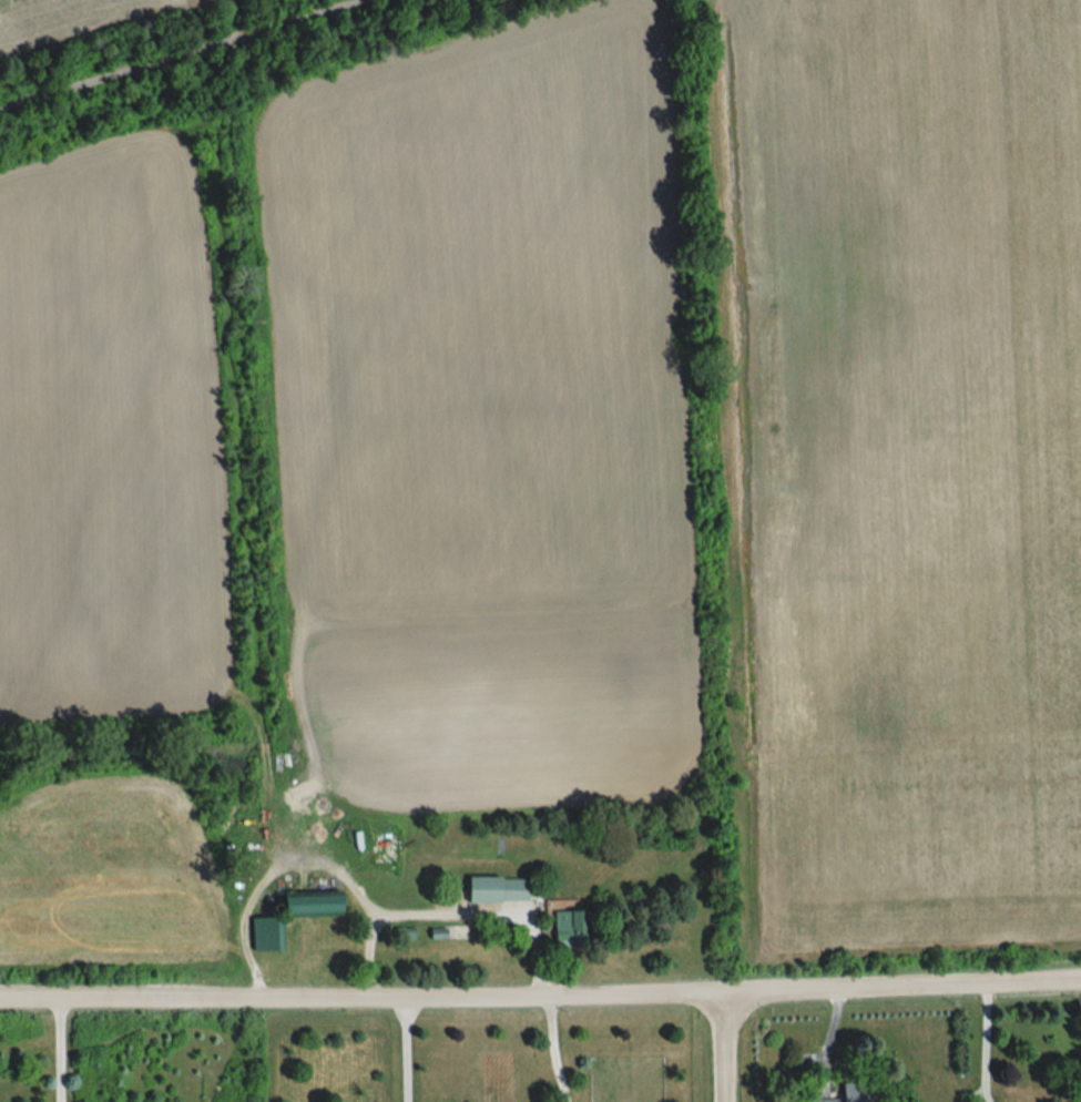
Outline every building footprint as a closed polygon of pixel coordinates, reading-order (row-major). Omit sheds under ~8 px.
[(463,879),(463,904),(526,904),(526,879),(463,879)] [(331,897),(277,897),(277,917),(331,917),(331,897)]
